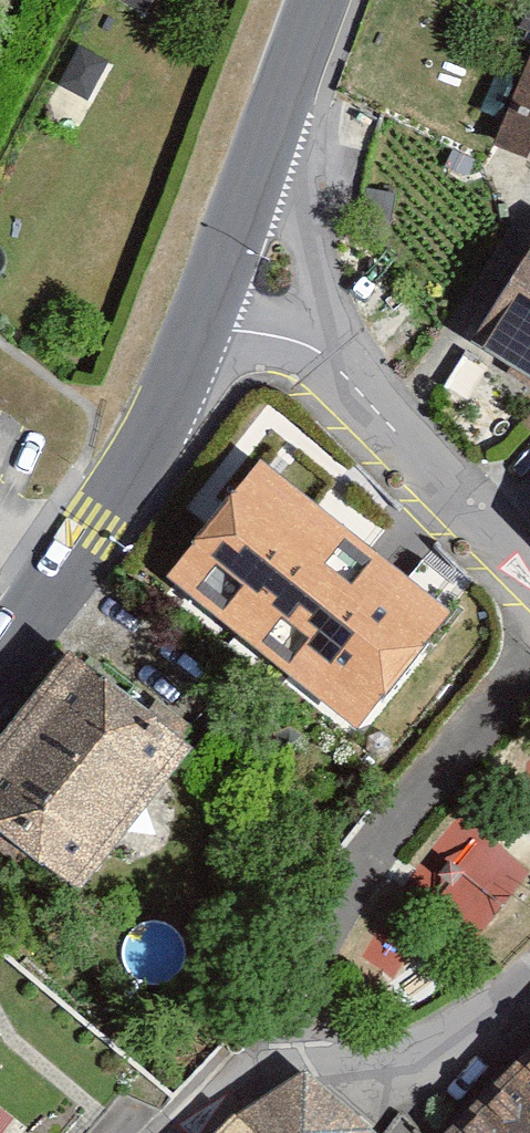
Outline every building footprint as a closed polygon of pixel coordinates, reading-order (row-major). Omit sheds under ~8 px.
[(497,146),(529,160),(529,62),(497,146)] [(485,346),(529,380),(529,260),(485,346)] [(451,612),(260,459),(167,574),(357,728),(451,612)] [(0,756),(0,843),(82,904),(193,758),(71,663),(0,756)] [(529,875),(529,864),(462,807),(417,860),(491,921),(529,875)] [(450,1132),(529,1132),(529,1055),(450,1132)] [(220,1132),(378,1132),(305,1074),(239,1114),(220,1132)]
